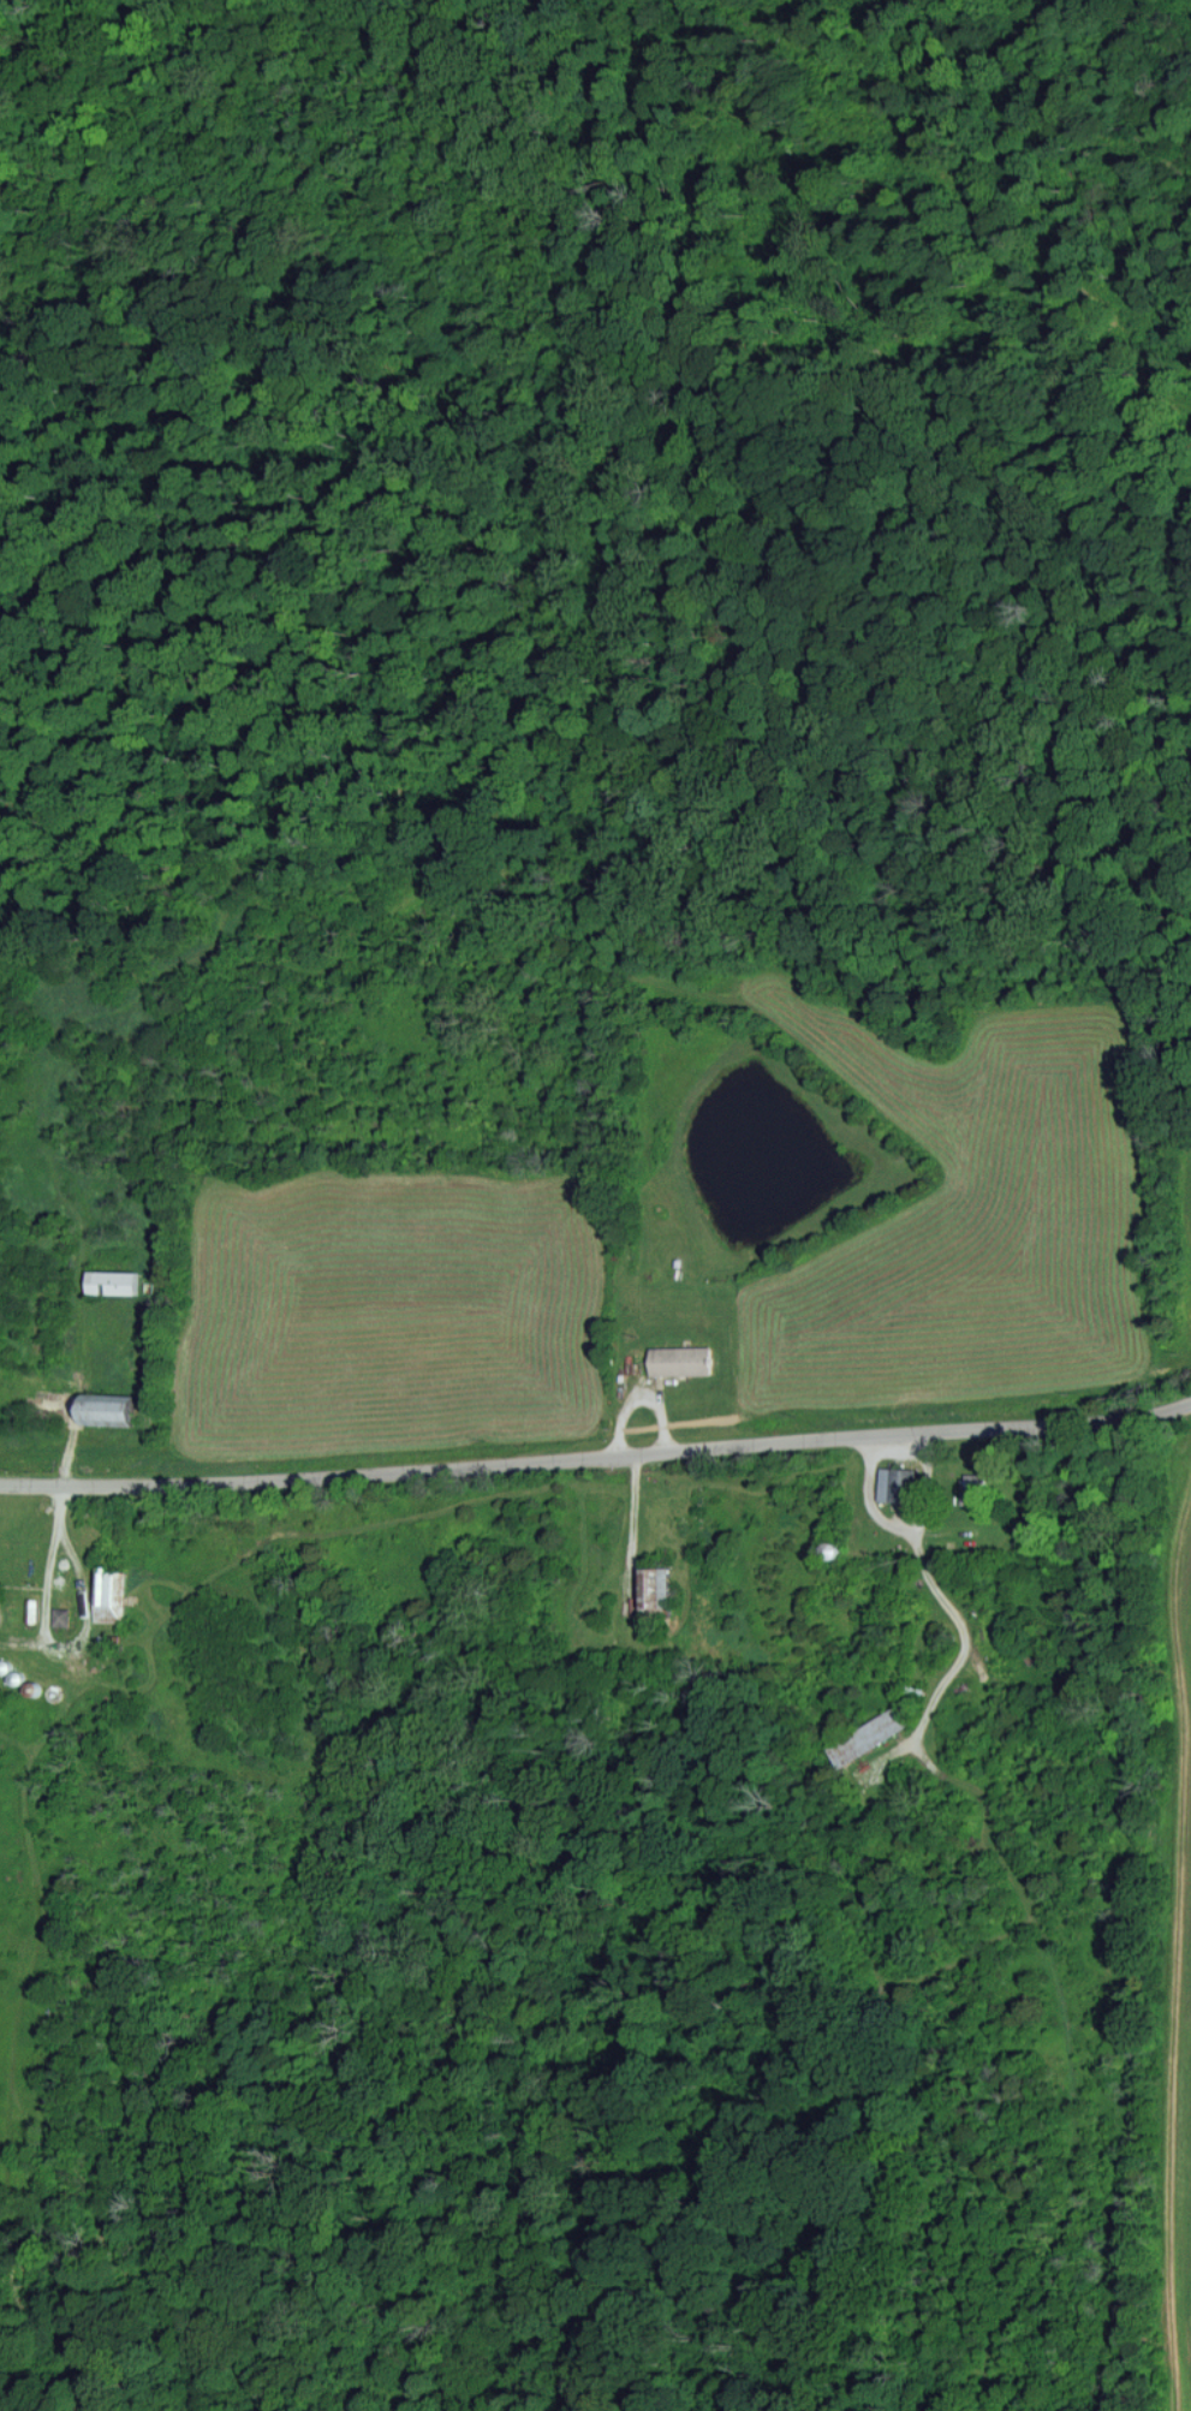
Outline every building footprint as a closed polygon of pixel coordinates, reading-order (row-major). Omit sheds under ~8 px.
[(86,1293),(141,1294),(142,1271),(87,1270),(86,1293)] [(649,1375),(710,1374),(709,1346),(649,1347),(649,1375)] [(72,1393),(71,1421),(134,1423),(135,1395),(72,1393)]
